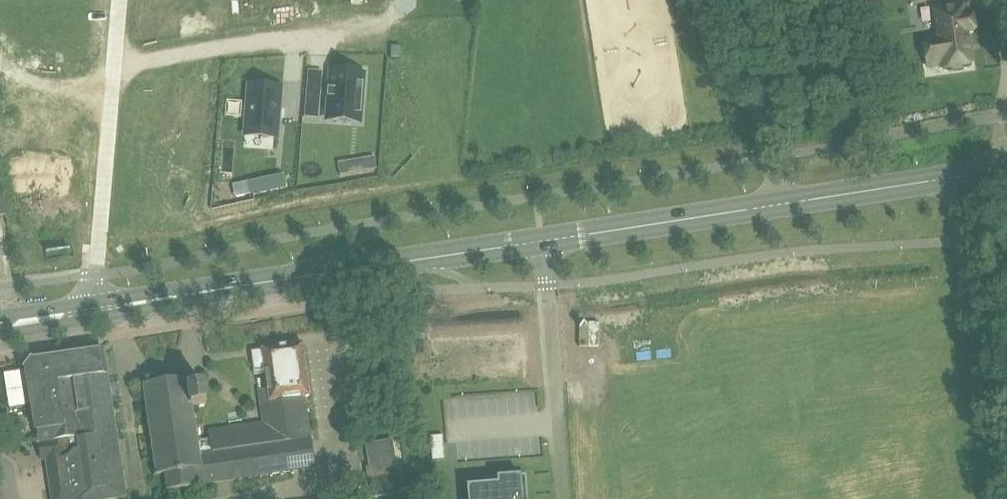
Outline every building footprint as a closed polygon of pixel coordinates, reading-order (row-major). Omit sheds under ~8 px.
[(935,36),(921,38),(926,67),(943,64),(943,69),(951,67),(954,69),(961,68),(963,66),(970,65),(965,32),(976,30),(973,14),(962,16),(961,8),(937,11),(940,30),(937,31),(938,36),(935,36)] [(360,122),(364,74),(330,72),(326,119),(360,122)] [(277,137),(281,88),(249,85),(245,135),(277,137)] [(376,169),(374,157),(338,163),(340,175),(376,169)] [(286,186),(283,174),(248,182),(250,194),(286,186)] [(210,439),(196,441),(202,483),(294,470),(290,440),(311,437),(305,395),(310,395),(302,342),(261,348),(262,350),(251,352),(254,369),(265,367),(268,389),(259,390),(264,423),(209,431),(210,439)] [(118,449),(104,351),(30,362),(26,367),(37,436),(36,437),(37,444),(40,460),(44,460),(51,498),(108,498),(118,497),(125,496),(118,449)] [(202,483),(196,441),(191,405),(206,403),(203,384),(188,386),(187,379),(143,385),(156,475),(164,474),(167,491),(196,487),(195,484),(202,483)] [(525,474),(497,476),(497,483),(466,485),(467,498),(527,498),(525,474)]
